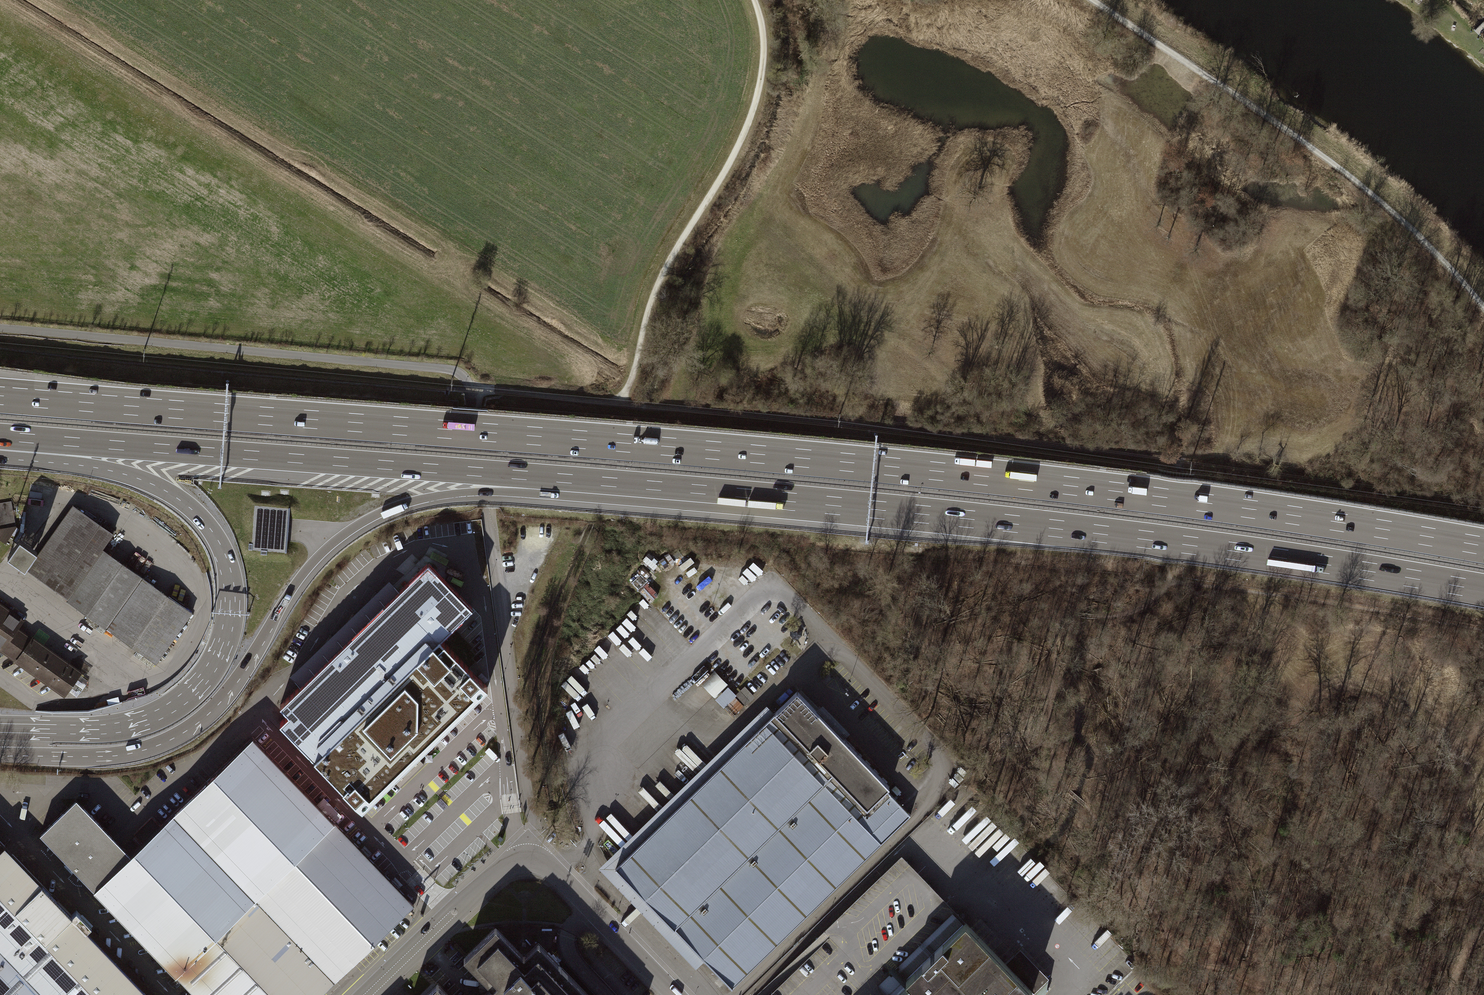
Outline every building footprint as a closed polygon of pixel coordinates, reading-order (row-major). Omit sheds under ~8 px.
[(0,504),(0,527),(14,524),(10,503),(0,504)] [(101,550),(112,535),(70,506),(25,572),(66,601),(101,550)] [(289,508),(254,506),(252,552),(287,553),(289,508)] [(155,662),(190,612),(101,550),(66,601),(155,662)] [(441,638),(472,608),(428,562),(280,705),(288,714),(279,723),(362,808),(369,801),(487,687),(441,638)] [(81,671),(18,628),(25,617),(0,600),(0,651),(64,695),(81,671)] [(757,695),(746,685),(739,692),(717,670),(703,683),(735,716),(757,695)] [(616,866),(732,986),(783,937),(911,814),(795,694),(616,866)] [(195,994),(320,994),(414,904),(252,737),(154,831),(148,824),(136,835),(143,842),(130,854),(118,841),(76,798),(39,834),(54,849),(82,878),(195,994)] [(343,811),(337,818),(349,829),(355,823),(343,811)] [(145,992),(146,991),(87,931),(92,926),(76,910),(72,914),(0,841),(0,994),(148,994),(145,992)] [(1049,978),(1021,949),(1006,964),(965,922),(890,994),(1031,994),(1049,978)] [(535,941),(521,955),(494,927),(464,956),(491,984),(480,994),(588,994),(535,941)] [(437,984),(425,994),(448,994),(437,984)]
